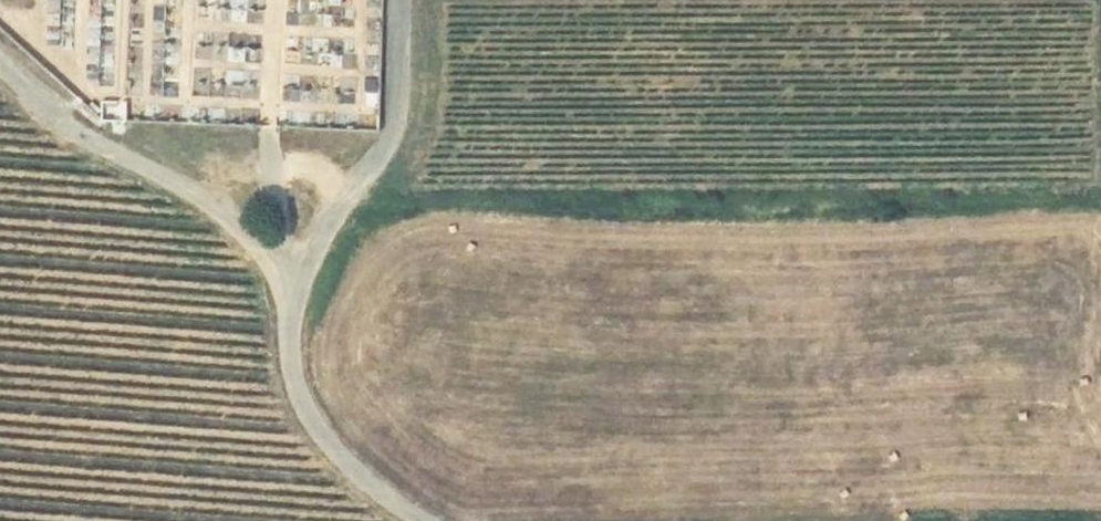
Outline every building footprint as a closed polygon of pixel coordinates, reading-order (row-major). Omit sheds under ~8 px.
[(100,99),(99,118),(125,119),(125,99),(100,99)]
